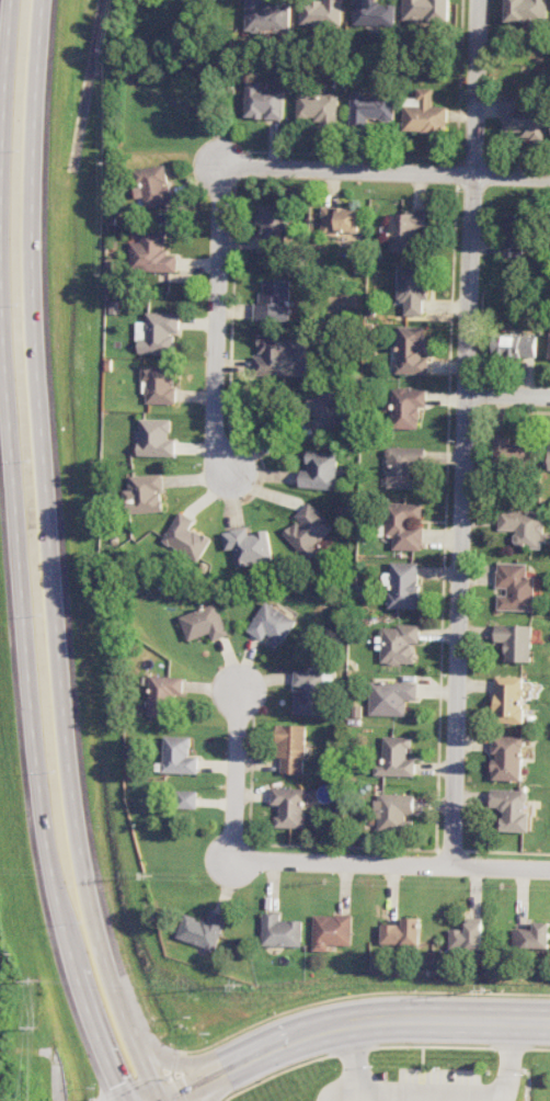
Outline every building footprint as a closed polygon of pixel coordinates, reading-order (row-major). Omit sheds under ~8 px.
[(291,3),(265,2),(265,0),(248,0),(247,31),(291,32),(291,3)] [(302,25),(342,26),(342,0),(325,0),(325,2),(302,1),(302,25)] [(396,3),(376,3),(376,0),(354,0),(353,25),(396,26),(396,3)] [(403,21),(449,23),(450,0),(404,0),(403,21)] [(505,25),(547,26),(548,0),(506,0),(505,25)] [(262,89),(263,82),(247,82),(246,118),(266,118),(266,119),(284,120),(285,89),(262,89)] [(403,132),(446,133),(446,107),(432,106),(433,88),(417,88),(416,98),(404,97),(403,132)] [(299,93),(298,118),(321,118),(321,130),(338,131),(339,94),(299,93)] [(351,94),(351,127),(368,127),(368,120),(394,120),(395,95),(351,94)] [(543,137),(544,106),(520,105),(520,95),(502,94),(501,136),(543,137)] [(136,199),(144,197),(145,206),(173,202),(170,184),(168,184),(166,165),(131,170),(136,199)] [(258,252),(288,253),(289,206),(258,205),(257,229),(258,229),(258,252)] [(322,233),(360,234),(361,208),(323,207),(322,233)] [(426,228),(427,212),(391,211),(390,252),(418,253),(419,228),(426,228)] [(525,257),(526,215),(503,215),(502,256),(525,257)] [(177,272),(178,255),(167,255),(168,231),(142,231),(142,242),(131,242),(130,272),(177,272)] [(398,301),(406,301),(405,315),(423,316),(424,300),(427,300),(428,267),(399,266),(398,301)] [(255,320),(290,321),(291,280),(263,279),(262,302),(255,302),(255,320)] [(138,322),(138,353),(175,354),(175,333),(181,333),(181,313),(147,313),(146,322),(138,322)] [(398,373),(429,374),(429,358),(425,358),(425,327),(399,326),(398,373)] [(307,335),(259,335),(259,356),(254,356),(255,376),(289,376),(289,347),(307,347),(307,335)] [(494,357),(537,358),(537,336),(495,335),(494,357)] [(176,404),(177,367),(143,366),(142,380),(148,380),(147,403),(176,404)] [(419,407),(426,407),(427,389),(394,388),(393,428),(418,429),(419,407)] [(318,433),(348,425),(339,391),(309,398),(318,433)] [(177,439),(171,439),(172,419),(141,419),(140,456),(177,457),(177,439)] [(493,464),(531,465),(531,441),(507,440),(507,433),(494,432),(493,464)] [(388,488),(414,488),(415,464),(425,465),(425,448),(389,447),(388,488)] [(301,487),(338,489),(340,453),(310,451),(309,470),(302,470),(301,487)] [(130,476),(131,489),(125,490),(127,514),(163,512),(162,492),(164,491),(163,474),(130,476)] [(335,528),(311,503),(296,516),(300,520),(284,534),(309,561),(320,551),(316,546),(335,528)] [(422,551),(423,504),(387,503),(386,537),(393,537),(393,550),(422,551)] [(200,562),(212,539),(192,528),(196,520),(181,511),(164,542),(200,562)] [(499,530),(515,531),(514,547),(544,547),(544,511),(499,511),(499,530)] [(269,530),(250,533),(249,528),(224,532),(226,550),(235,549),(237,566),(274,561),(269,530)] [(419,563),(392,562),(392,573),(384,573),(383,584),(389,584),(389,608),(419,609),(419,563)] [(534,611),(535,577),(527,577),(527,564),(497,563),(497,588),(507,588),(507,595),(497,595),(497,610),(534,611)] [(249,632),(266,641),(265,643),(280,650),(296,618),(264,602),(249,632)] [(229,635),(217,603),(181,616),(189,641),(211,633),(213,641),(229,635)] [(381,663),(414,664),(414,644),(419,644),(419,626),(382,625),(381,663)] [(530,662),(531,625),(495,625),(495,642),(505,642),(504,662),(530,662)] [(294,713),(322,715),(324,671),(294,670),(293,686),(302,687),(302,694),(295,694),(294,713)] [(184,677),(150,676),(149,716),(170,717),(171,695),(183,696),(184,677)] [(494,723),(522,724),(523,678),(495,677),(494,723)] [(370,715),(406,716),(406,700),(418,700),(418,682),(370,681),(370,715)] [(281,774),(305,775),(307,725),(277,724),(276,758),(282,758),(281,774)] [(192,737),(165,736),(164,764),(156,764),(156,773),(198,773),(199,757),(191,756),(192,737)] [(375,776),(415,776),(415,759),(407,759),(407,749),(411,749),(411,737),(384,736),(383,765),(375,765),(375,776)] [(521,781),(522,737),(492,736),(491,756),(492,756),(491,780),(521,781)] [(315,789),(273,788),(272,804),(281,804),(280,815),(276,815),(276,827),(304,828),(304,800),(314,800),(315,789)] [(501,831),(527,832),(528,790),(490,789),(490,810),(501,811),(501,831)] [(198,809),(198,790),(177,791),(177,809),(198,809)] [(414,795),(376,794),(375,818),(378,819),(378,828),(413,829),(414,795)] [(227,916),(211,911),(208,921),(184,914),(177,938),(217,950),(227,916)] [(303,946),(303,920),(281,920),(281,913),(263,913),(263,946),(303,946)] [(313,951),(329,951),(329,945),(352,946),(353,915),(314,914),(313,951)] [(482,950),(481,917),(465,918),(465,929),(449,930),(450,951),(482,950)] [(420,945),(420,918),(403,918),(403,925),(382,925),(382,945),(420,945)] [(549,922),(533,921),(533,929),(512,928),(511,948),(549,949),(549,922)]
